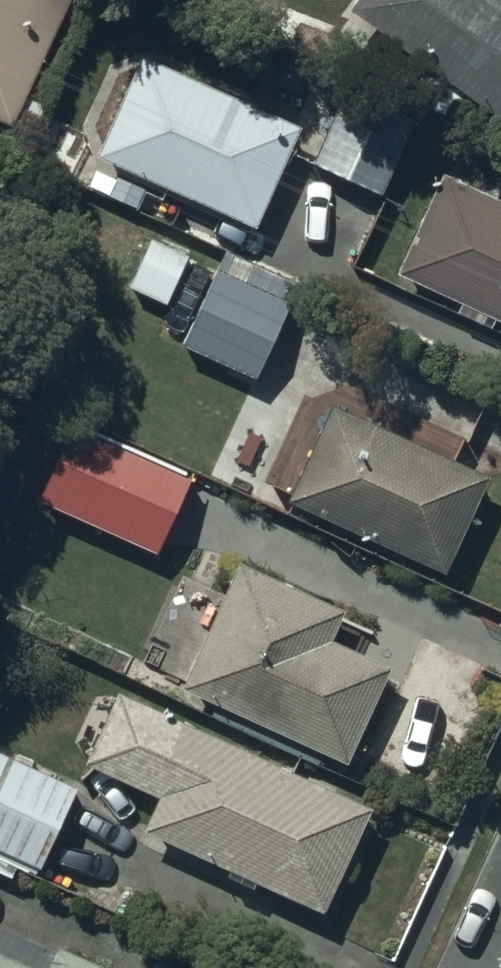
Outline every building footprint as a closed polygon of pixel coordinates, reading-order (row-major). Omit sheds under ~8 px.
[(15,117),(70,0),(0,0),(0,110),(15,117)] [(500,107),(500,0),(354,0),(500,107)] [(303,119),(143,48),(85,178),(141,203),(155,172),(258,218),(303,119)] [(352,66),(315,155),(386,185),(423,95),(352,66)] [(88,127),(50,108),(31,149),(69,167),(88,127)] [(444,164),(397,263),(463,294),(458,305),(492,321),(496,311),(500,313),(500,191),(481,181),(489,164),(461,151),(452,168),(444,164)] [(191,247),(154,230),(130,280),(167,298),(191,247)] [(299,277),(226,243),(181,339),(255,373),(299,277)] [(333,394),(288,490),(445,563),(490,467),(333,394)] [(192,467),(77,414),(41,491),(156,544),(192,467)] [(150,648),(144,661),(348,754),(392,657),(331,629),(344,601),(241,555),(223,594),(185,577),(180,588),(173,585),(145,646),(150,648)] [(374,797),(117,682),(108,701),(99,697),(77,744),(89,749),(86,754),(159,787),(144,821),(231,861),(225,874),(253,886),(259,874),(325,903),(374,797)] [(0,743),(0,842),(40,860),(78,780),(0,743)] [(59,937),(46,965),(0,944),(0,967),(126,967),(59,937)]
